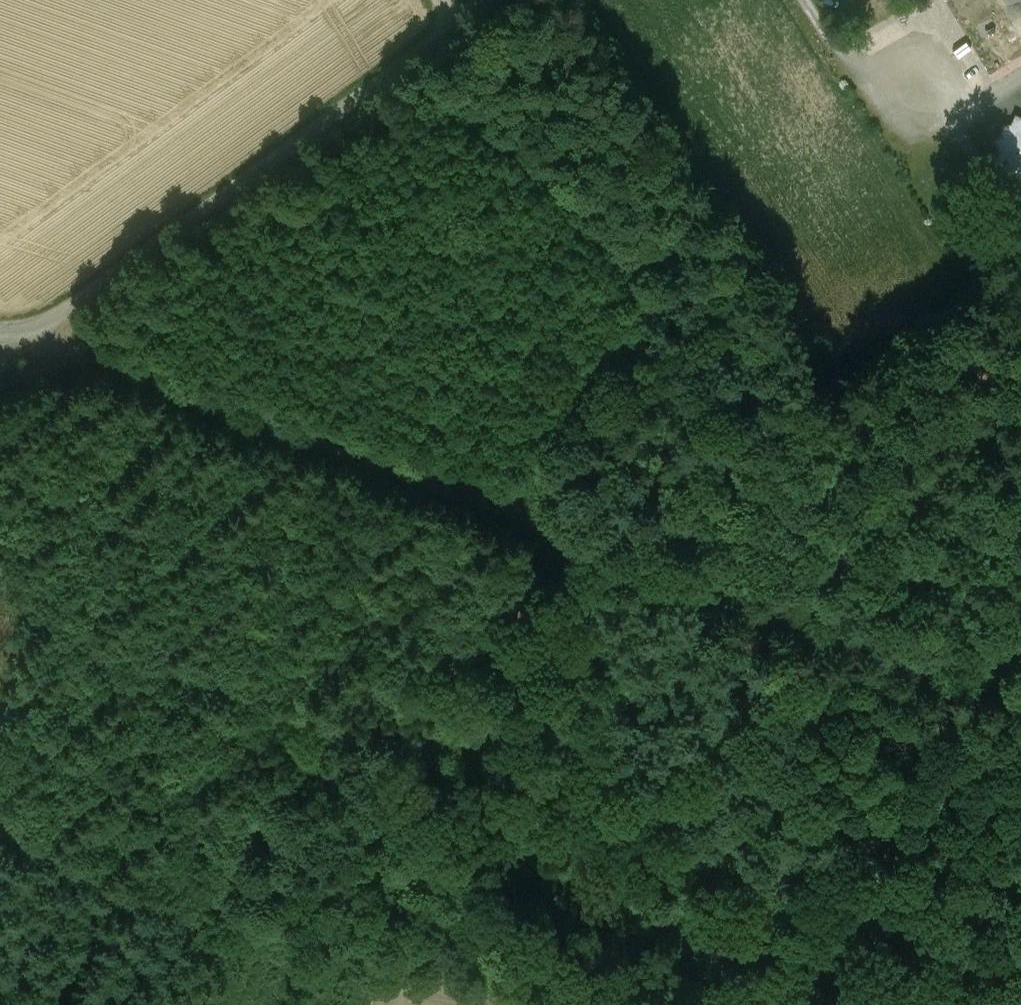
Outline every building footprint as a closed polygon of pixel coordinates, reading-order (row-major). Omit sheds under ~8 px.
[(1015,116),(1011,125),(1000,126),(1001,136),(994,141),(999,150),(995,159),(1004,163),(1005,174),(1015,172),(1020,181),(1020,180),(1020,119),(1015,116)]
